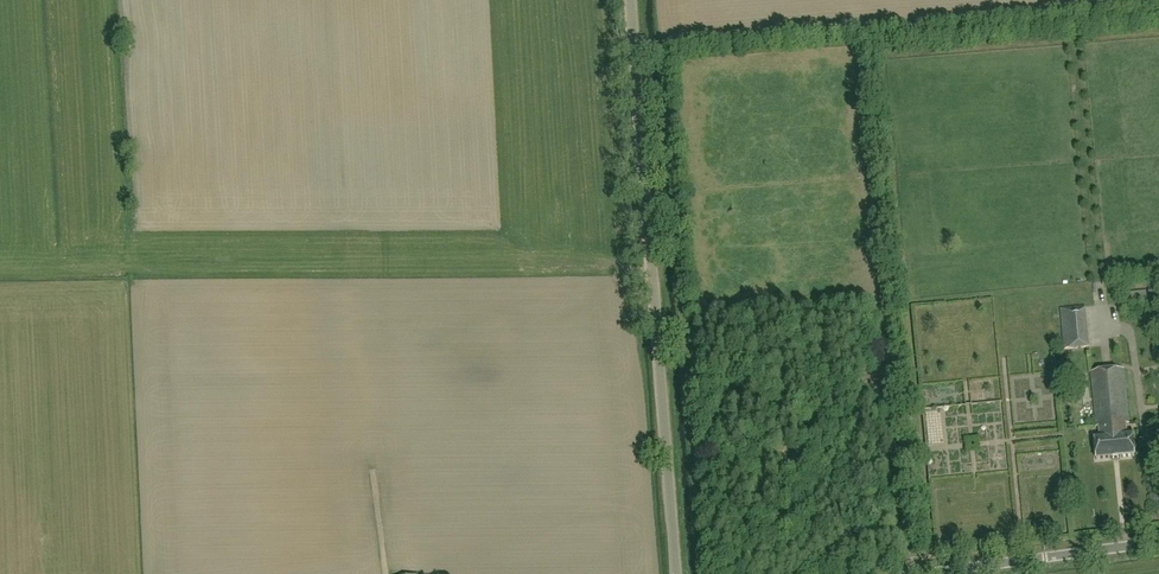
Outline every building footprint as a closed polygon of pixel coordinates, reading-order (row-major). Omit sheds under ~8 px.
[(1149,291),(1150,306),(1158,305),(1158,290),(1149,291)] [(1090,347),(1086,305),(1060,308),(1065,349),(1090,347)] [(1125,368),(1091,371),(1096,426),(1098,426),(1099,438),(1094,439),(1096,460),(1136,456),(1134,435),(1128,435),(1127,423),(1130,423),(1125,368)]
